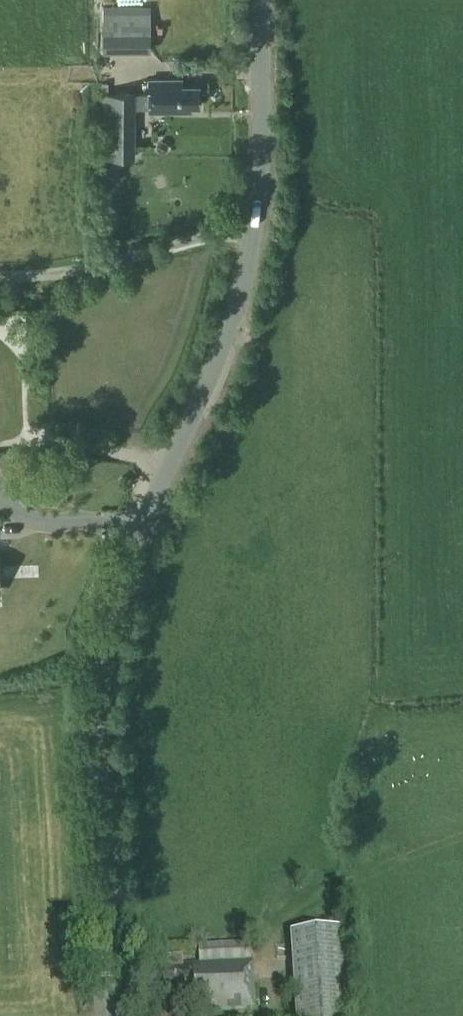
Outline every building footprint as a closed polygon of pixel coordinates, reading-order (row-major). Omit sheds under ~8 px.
[(151,50),(151,11),(104,11),(104,50),(151,50)] [(183,77),(150,78),(150,109),(192,109),(192,104),(200,104),(200,83),(183,83),(183,77)] [(135,92),(102,92),(102,154),(135,154),(135,92)] [(341,929),(290,933),(295,1015),(346,1015),(341,929)] [(252,960),(251,942),(198,945),(199,963),(252,960)] [(165,991),(183,990),(184,1008),(202,1007),(202,1012),(253,1009),(251,961),(183,964),(182,957),(164,958),(165,991)]
